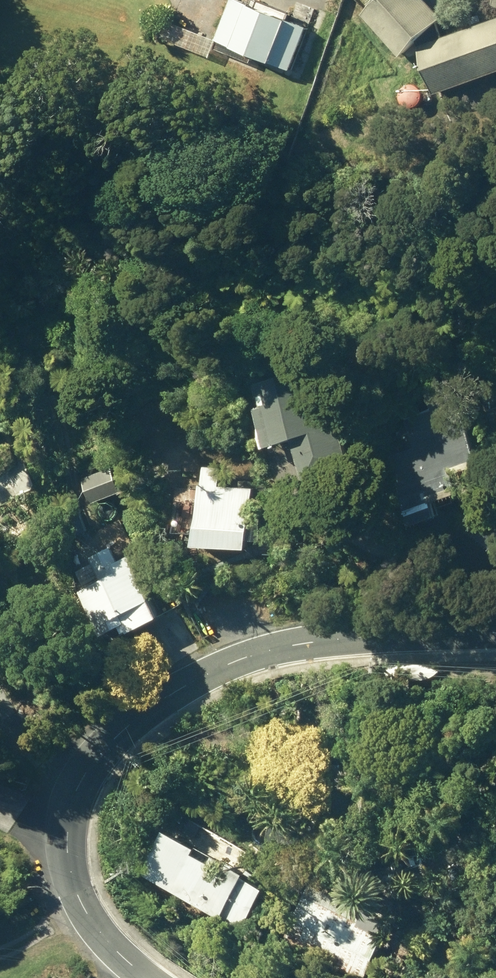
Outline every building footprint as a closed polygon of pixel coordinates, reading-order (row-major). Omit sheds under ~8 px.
[(295,66),(313,24),(255,0),(232,0),(218,33),(295,66)] [(405,55),(448,15),(433,0),(377,0),(364,13),(405,55)] [(443,90),(495,71),(495,17),(424,43),(443,90)] [(328,424),(307,367),(258,384),(266,405),(262,405),(276,444),(301,435),(312,468),(360,451),(346,417),(328,424)] [(9,422),(0,405),(0,426),(9,422)] [(393,438),(422,520),(452,510),(447,496),(472,488),(465,467),(495,457),(479,411),(393,438)] [(225,484),(226,465),(208,464),(206,483),(203,483),(200,543),(256,545),(256,538),(268,539),(268,506),(258,506),(259,487),(225,484)] [(86,478),(95,502),(126,489),(116,466),(86,478)] [(84,588),(106,633),(127,624),(130,630),(135,628),(136,629),(169,613),(137,551),(123,557),(117,543),(97,554),(108,576),(84,588)] [(115,662),(126,654),(117,641),(106,647),(115,662)] [(156,870),(256,926),(280,883),(225,853),(223,857),(205,847),(208,842),(177,825),(161,853),(165,855),(156,870)] [(326,884),(321,895),(313,890),(290,938),(366,977),(372,977),(396,933),(369,919),(374,909),(326,884)]
